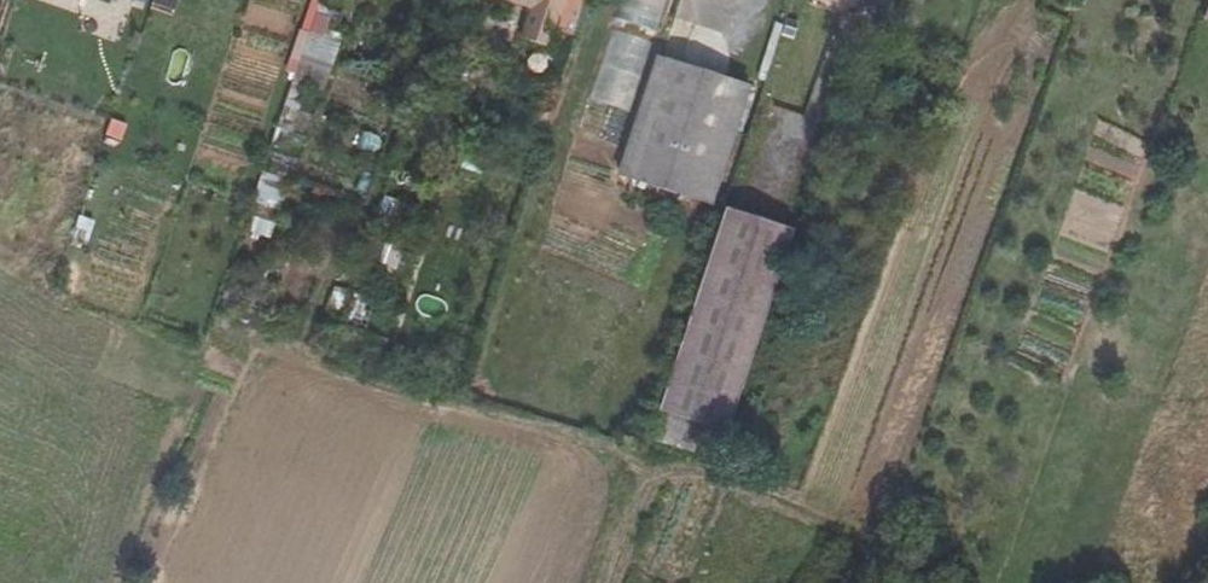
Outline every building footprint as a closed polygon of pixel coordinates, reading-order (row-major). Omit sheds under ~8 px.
[(572,42),(584,0),(505,0),(512,2),(507,15),(526,21),(520,38),(550,48),(554,36),(572,42)] [(616,22),(659,35),(670,0),(623,0),(616,22)] [(329,19),(316,14),(292,84),(323,94),(343,34),(326,28),(329,19)] [(615,31),(587,133),(615,141),(643,38),(615,31)] [(619,176),(691,199),(729,80),(658,57),(619,176)] [(750,87),(729,80),(691,199),(711,206),(750,87)] [(275,226),(291,181),(263,172),(248,217),(275,226)] [(658,411),(660,412),(727,433),(794,232),(725,210),(658,411)] [(388,227),(375,223),(371,235),(364,256),(376,260),(388,227)] [(358,231),(350,254),(363,258),(364,256),(371,235),(358,231)] [(363,258),(350,254),(349,254),(335,297),(348,301),(351,293),(356,279),(363,258)] [(351,293),(365,297),(369,284),(356,279),(351,293)] [(368,298),(365,297),(351,293),(348,301),(340,325),(358,330),(366,304),(368,298)] [(323,318),(340,325),(348,301),(335,297),(331,295),(323,318)] [(368,298),(366,304),(374,307),(377,297),(369,295),(368,298)] [(727,433),(660,412),(651,438),(718,461),(727,433)]
